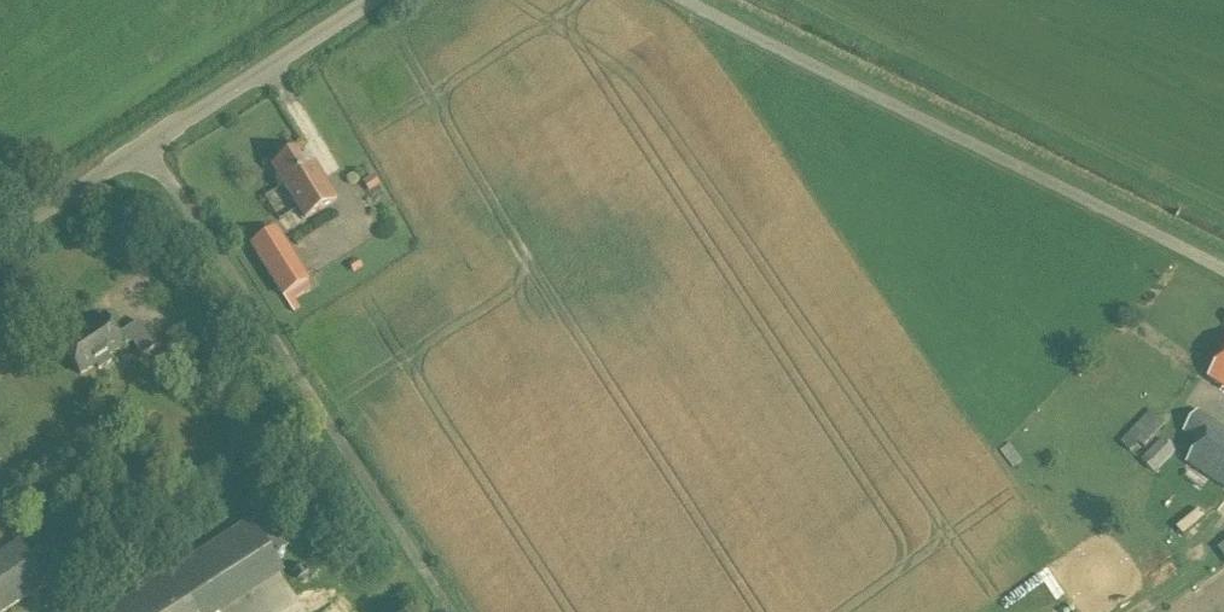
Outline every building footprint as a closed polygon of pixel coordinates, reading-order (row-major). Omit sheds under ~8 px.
[(299,149),(271,166),(304,218),(335,199),(323,179),(314,163),(310,166),(299,149)] [(282,299),(310,282),(276,228),(249,245),(282,299)] [(115,337),(102,317),(59,345),(79,376),(95,365),(99,371),(111,363),(107,357),(130,343),(139,357),(153,348),(137,322),(115,337)] [(168,378),(191,363),(180,347),(158,362),(168,378)] [(1208,379),(1223,389),(1223,355),(1208,379)] [(1144,449),(1165,426),(1151,412),(1129,435),(1144,449)] [(1198,412),(1184,434),(1199,444),(1186,465),(1223,489),(1223,428),(1198,412)] [(1156,474),(1176,452),(1163,440),(1142,461),(1156,474)] [(277,569),(247,523),(109,611),(210,611),(277,569)] [(16,546),(0,556),(0,611),(4,611),(43,587),(16,546)] [(306,584),(320,577),(312,561),(298,567),(306,584)]
